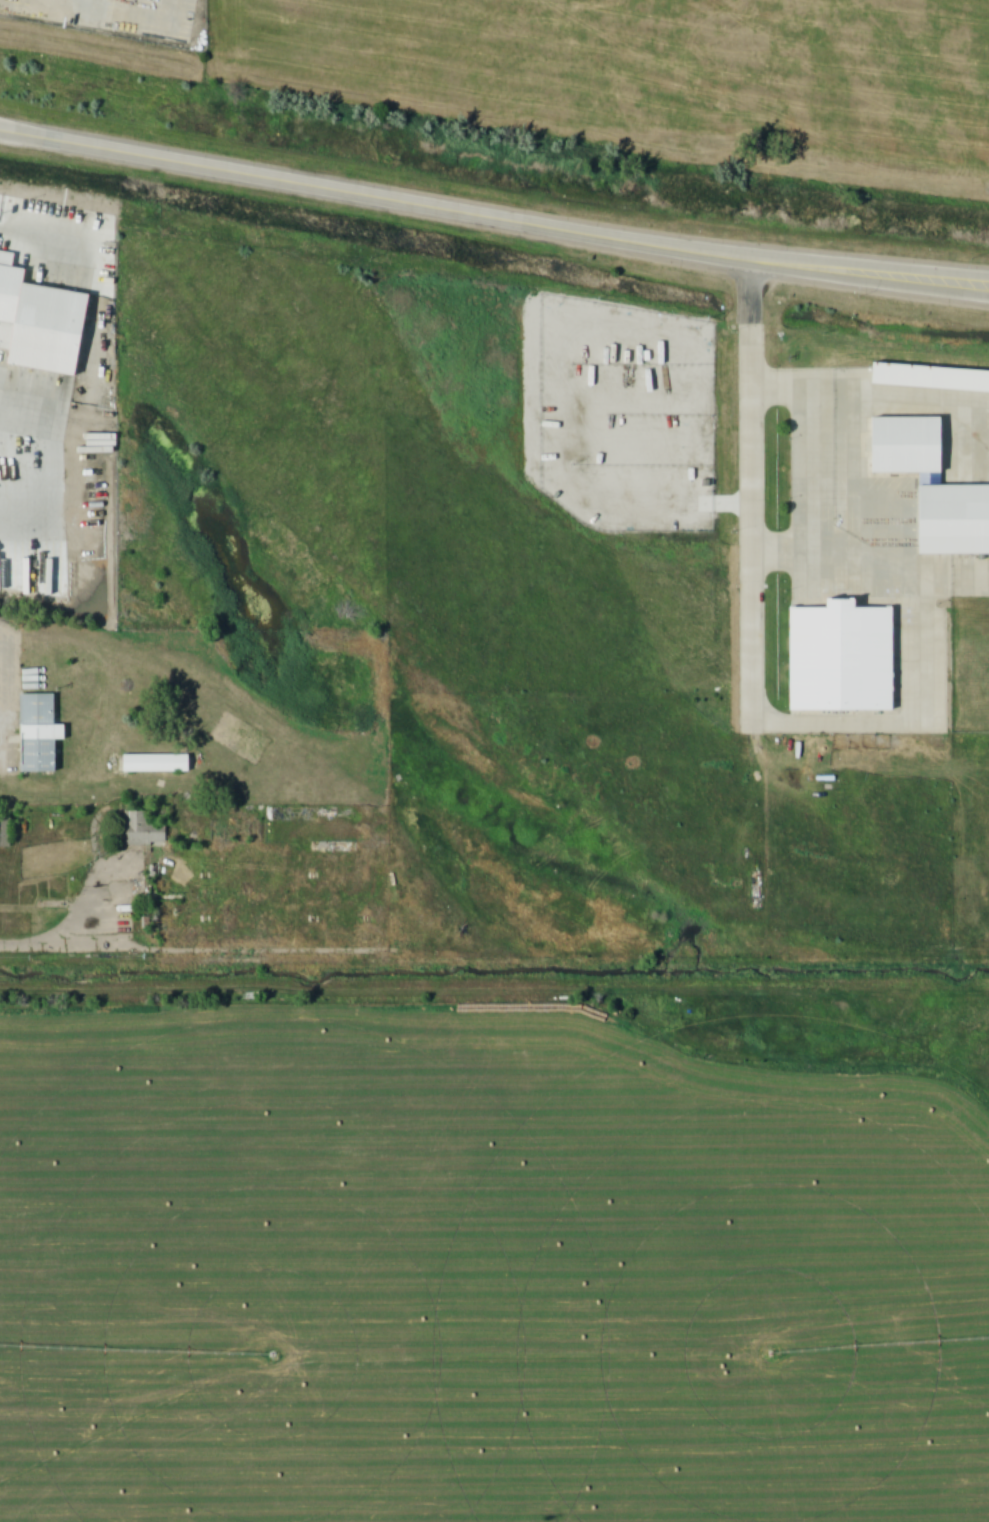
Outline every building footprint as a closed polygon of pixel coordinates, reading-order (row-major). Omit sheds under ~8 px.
[(28,285),(30,270),(15,268),(17,254),(0,252),(0,350),(15,352),(13,367),(85,377),(96,294),(28,285)] [(876,363),(988,372),(988,394),(874,385),(876,363)] [(875,420),(943,419),(944,472),(876,473),(875,420)] [(923,488),(988,486),(988,553),(925,555),(923,488)] [(792,711),(792,608),(830,608),(830,603),(859,603),(859,609),(893,609),(894,710),(792,711)] [(58,696),(25,696),(26,774),(61,774),(60,741),(70,741),(69,726),(59,726),(58,696)] [(124,755),(124,772),(190,771),(190,754),(124,755)] [(128,812),(128,845),(168,845),(168,824),(149,824),(149,812),(128,812)]
